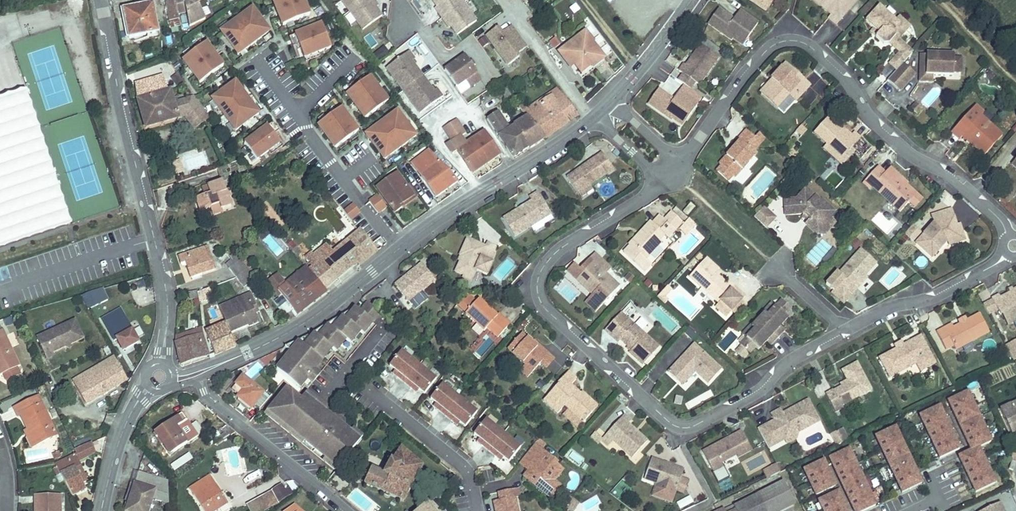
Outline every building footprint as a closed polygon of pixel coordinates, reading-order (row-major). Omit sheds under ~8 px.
[(204,0),(176,0),(176,1),(179,15),(187,14),(190,28),(206,20),(198,3),(204,0)] [(304,0),(273,0),(283,26),(311,15),(304,0)] [(351,15),(371,0),(340,0),(351,15)] [(364,33),(383,19),(377,10),(375,7),(377,6),(373,0),(371,0),(351,15),(364,33)] [(462,0),(433,0),(438,7),(440,10),(438,12),(443,18),(465,3),(462,0)] [(829,3),(826,6),(833,12),(830,16),(837,23),(852,7),(847,3),(850,0),(826,0),(829,3)] [(170,22),(180,20),(179,15),(176,1),(166,2),(170,22)] [(477,21),(465,3),(443,18),(448,25),(450,23),(452,27),(458,35),(477,21)] [(884,43),(890,43),(897,34),(900,37),(912,24),(900,13),(895,18),(880,4),(866,20),(874,27),(879,31),(875,35),(884,43)] [(147,35),(159,33),(153,5),(123,11),(129,39),(147,35)] [(739,33),(743,32),(750,38),(761,22),(741,9),(736,18),(734,20),(730,18),(730,14),(720,8),(710,23),(734,39),(735,38),(739,33)] [(270,32),(253,9),(222,32),(239,55),(270,32)] [(172,30),(181,27),(180,20),(170,22),(172,30)] [(332,48),(323,25),(295,36),(304,59),(332,48)] [(498,28),(487,37),(508,67),(520,58),(517,55),(528,47),(513,27),(503,35),(498,28)] [(874,27),(871,31),(875,35),(879,31),(874,27)] [(585,32),(559,53),(566,62),(571,59),(574,64),(582,74),(592,66),(593,68),(605,59),(598,50),(596,52),(590,44),(592,43),(593,42),(585,32)] [(746,44),(750,38),(743,32),(739,33),(735,38),(746,44)] [(160,39),(159,33),(147,35),(148,42),(160,39)] [(907,43),(900,37),(897,34),(890,43),(900,51),(907,43)] [(560,44),(555,38),(550,42),(555,48),(560,44)] [(224,66),(207,43),(183,60),(200,83),(224,66)] [(596,52),(598,50),(592,43),(590,44),(596,52)] [(897,69),(904,61),(914,50),(907,43),(900,51),(889,63),(897,69)] [(684,64),(679,71),(683,74),(696,83),(699,86),(719,57),(701,45),(686,65),(684,64)] [(415,47),(393,63),(427,108),(449,91),(443,84),(440,86),(438,83),(420,60),(418,57),(421,54),(415,47)] [(927,73),(935,73),(953,74),(954,70),(961,70),(961,57),(954,56),(954,52),(928,51),(928,53),(927,73)] [(935,73),(927,73),(928,53),(921,53),(920,80),(935,80),(935,73)] [(475,73),(477,72),(465,56),(444,71),(456,87),(464,81),(469,88),(480,80),(475,73)] [(817,78),(794,56),(779,71),(784,75),(781,78),(780,77),(765,94),(779,108),(797,88),(803,93),(817,78)] [(915,72),(904,61),(897,69),(890,76),(902,86),(915,72)] [(784,75),(779,71),(761,91),(765,94),(780,77),(781,78),(784,75)] [(186,99),(193,95),(179,74),(172,78),(186,99)] [(692,89),(696,83),(683,74),(680,79),(692,89)] [(890,76),(888,79),(899,89),(902,86),(890,76)] [(146,127),(179,118),(171,92),(168,92),(164,77),(137,85),(139,101),(146,127)] [(389,102),(370,77),(347,94),(365,119),(389,102)] [(512,85),(507,78),(496,85),(501,93),(502,92),(507,88),(512,85)] [(259,114),(236,82),(213,99),(236,131),(259,114)] [(507,88),(502,92),(506,102),(513,97),(507,88)] [(677,114),(683,113),(690,118),(700,103),(681,90),(675,99),(674,100),(670,98),(672,97),(660,88),(649,103),(673,120),(677,114)] [(532,112),(561,93),(558,90),(524,112),(528,118),(529,119),(534,115),(532,112)] [(528,118),(515,127),(514,127),(529,150),(554,133),(578,117),(578,116),(576,113),(561,93),(532,112),(534,115),(529,119),(528,118)] [(983,157),(1003,135),(982,115),(984,112),(976,105),(950,133),(959,141),(962,137),(967,142),(969,139),(973,143),(971,145),(983,157)] [(358,132),(341,108),(318,125),(335,149),(358,132)] [(417,137),(399,111),(367,135),(385,160),(417,137)] [(514,160),(529,150),(514,127),(510,130),(498,112),(487,120),(514,160)] [(514,127),(515,127),(510,114),(498,112),(510,130),(514,127)] [(677,114),(673,120),(683,128),(690,118),(683,113),(677,114)] [(838,151),(844,156),(852,147),(856,151),(862,157),(872,147),(862,137),(855,131),(854,133),(851,136),(842,127),(830,117),(816,133),(828,143),(825,146),(834,155),(838,151)] [(452,143),(447,148),(454,155),(458,152),(473,174),(500,156),(484,133),(466,145),(461,138),(466,135),(456,121),(444,131),(452,143)] [(842,127),(851,136),(854,133),(844,124),(842,127)] [(281,143),(269,126),(245,143),(258,160),(281,143)] [(68,229),(40,130),(0,141),(0,249),(68,229)] [(720,163),(722,166),(734,176),(735,177),(743,168),(755,156),(751,153),(754,150),(760,143),(746,130),(737,140),(739,142),(731,151),(733,153),(729,158),(726,156),(720,163)] [(856,151),(852,147),(844,156),(838,151),(834,155),(844,164),(856,151)] [(205,151),(210,165),(217,162),(213,149),(205,151)] [(428,152),(412,165),(435,197),(456,182),(428,152)] [(578,175),(576,173),(568,177),(579,195),(616,172),(605,155),(579,171),(580,173),(578,175)] [(184,173),(180,160),(174,162),(178,175),(184,173)] [(729,180),(734,176),(722,166),(718,170),(729,180)] [(872,188),(899,213),(908,202),(917,193),(907,185),(904,183),(906,181),(891,167),(886,172),(879,166),(865,181),(872,188)] [(388,180),(378,188),(395,213),(403,208),(401,205),(413,196),(407,188),(397,174),(388,180)] [(207,194),(196,198),(201,211),(220,204),(221,209),(231,206),(228,197),(231,197),(229,191),(226,191),(222,181),(208,186),(211,195),(207,196),(207,194)] [(872,188),(865,181),(863,184),(870,190),(872,188)] [(403,208),(418,197),(410,186),(407,188),(413,196),(401,205),(403,208)] [(820,229),(830,229),(836,222),(831,216),(835,211),(823,200),(822,201),(807,188),(797,198),(786,199),(787,214),(802,213),(804,211),(806,213),(812,218),(810,220),(820,229)] [(531,201),(502,219),(514,238),(551,215),(537,193),(529,198),(531,201)] [(923,199),(917,193),(908,202),(915,208),(923,199)] [(387,209),(379,197),(370,204),(379,215),(387,209)] [(354,204),(344,212),(350,220),(360,212),(354,204)] [(688,205),(683,212),(687,215),(692,208),(688,205)] [(777,218),(765,207),(756,216),(769,228),(777,218)] [(931,215),(933,222),(914,243),(932,259),(946,243),(948,243),(949,246),(966,241),(961,224),(957,225),(955,215),(954,215),(952,208),(931,215)] [(669,238),(677,230),(666,219),(661,215),(654,223),(652,221),(644,230),(646,231),(640,238),(638,236),(630,245),(631,247),(625,252),(646,272),(654,264),(648,259),(664,242),(662,240),(666,235),(669,238)] [(670,215),(666,219),(677,230),(681,225),(670,215)] [(817,232),(826,233),(830,229),(820,229),(810,220),(807,223),(817,232)] [(905,233),(911,226),(907,222),(900,230),(905,234),(905,233)] [(921,232),(913,225),(911,226),(905,233),(905,234),(910,238),(913,241),(921,232)] [(305,258),(313,267),(310,270),(325,289),(357,262),(360,265),(376,253),(359,231),(332,252),(320,262),(314,255),(311,252),(305,258)] [(904,244),(910,238),(905,234),(900,241),(904,244)] [(862,244),(855,238),(849,245),(856,250),(862,244)] [(462,257),(455,273),(472,281),(477,271),(486,276),(491,265),(489,264),(496,248),(488,244),(485,248),(467,240),(460,256),(462,257)] [(320,262),(332,252),(326,244),(314,255),(320,262)] [(208,246),(179,256),(182,265),(186,264),(191,278),(216,269),(208,246)] [(297,247),(293,250),(298,256),(302,253),(297,247)] [(838,251),(834,247),(822,260),(826,264),(838,251)] [(857,291),(854,288),(865,276),(876,263),(860,249),(838,273),(836,271),(825,284),(833,291),(831,293),(844,305),(857,291)] [(235,253),(231,256),(243,273),(248,269),(235,253)] [(590,259),(594,262),(581,276),(588,283),(585,287),(593,295),(586,302),(596,312),(620,286),(607,274),(612,268),(596,253),(590,259)] [(237,278),(243,273),(231,256),(229,257),(232,261),(235,264),(229,269),(237,278)] [(689,278),(718,304),(715,308),(726,318),(731,313),(732,314),(733,313),(737,317),(747,305),(743,302),(744,301),(743,300),(746,296),(729,281),(727,283),(719,276),(715,273),(718,270),(719,269),(707,258),(689,278)] [(325,289),(310,270),(307,266),(298,274),(302,278),(294,284),(290,278),(284,270),(270,280),(279,292),(276,294),(295,318),(298,316),(297,315),(328,292),(325,289)] [(421,266),(395,287),(409,304),(436,283),(421,266)] [(256,279),(248,269),(243,273),(237,278),(245,288),(256,279)] [(302,278),(298,274),(290,278),(294,284),(302,278)] [(868,278),(865,276),(854,288),(857,291),(868,278)] [(198,293),(198,290),(190,292),(191,299),(199,297),(198,293)] [(199,297),(200,300),(213,298),(212,291),(198,293),(199,297)] [(1015,318),(1015,294),(1013,295),(1012,293),(1005,297),(1004,294),(996,298),(1002,309),(1005,314),(1006,313),(1012,310),(1015,318)] [(233,319),(225,322),(226,324),(230,333),(258,321),(255,314),(254,310),(257,309),(251,294),(227,304),(233,319)] [(295,318),(276,294),(271,298),(288,321),(295,318)] [(457,305),(468,313),(476,304),(466,295),(457,305)] [(1002,309),(996,298),(986,304),(992,314),(1002,309)] [(753,329),(745,338),(739,344),(740,346),(735,352),(744,360),(756,348),(759,350),(766,342),(771,347),(785,331),(781,327),(788,319),(785,316),(792,310),(781,300),(775,306),(766,316),(764,313),(751,327),(753,329)] [(476,304),(468,313),(466,316),(486,333),(488,330),(498,339),(510,325),(499,316),(497,318),(493,315),(495,313),(486,305),(484,307),(478,302),(476,304)] [(764,313),(766,316),(775,306),(771,302),(741,334),(745,338),(753,329),(751,327),(764,313)] [(233,319),(227,304),(220,307),(225,322),(233,319)] [(378,317),(365,307),(360,314),(373,325),(378,317)] [(106,314),(103,308),(96,312),(99,318),(106,314)] [(341,318),(345,321),(355,310),(354,309),(352,311),(348,314),(341,318)] [(291,354),(293,356),(287,363),(285,361),(276,371),(292,385),(301,375),(297,372),(303,364),(312,372),(330,350),(334,354),(345,342),(350,346),(359,335),(362,337),(373,325),(360,314),(355,310),(345,321),(341,318),(333,331),(327,326),(318,339),(313,334),(304,348),(298,342),(291,353),(291,354)] [(1012,310),(1006,313),(1011,324),(1015,322),(1015,318),(1012,310)] [(108,326),(107,327),(115,342),(118,340),(124,352),(139,343),(120,311),(104,319),(108,326)] [(954,342),(956,346),(957,348),(991,331),(981,312),(968,319),(968,322),(964,324),(961,323),(955,326),(954,323),(939,331),(947,346),(954,342)] [(633,350),(630,352),(643,365),(660,348),(621,313),(614,320),(622,327),(613,337),(619,342),(621,339),(629,346),(633,350)] [(960,320),(961,323),(964,324),(968,322),(968,319),(967,316),(960,320)] [(327,326),(333,331),(341,318),(327,326)] [(605,330),(613,337),(622,327),(614,320),(605,330)] [(84,339),(76,321),(37,338),(47,360),(55,356),(54,353),(66,348),(67,344),(71,345),(84,339)] [(206,332),(215,356),(236,347),(230,333),(226,324),(206,332)] [(313,334),(318,339),(327,326),(313,334)] [(181,365),(209,355),(203,335),(202,328),(177,336),(176,343),(181,365)] [(3,330),(0,332),(0,375),(20,366),(3,330)] [(509,351),(533,373),(541,363),(549,355),(538,344),(536,347),(533,343),(521,333),(507,349),(509,351)] [(298,342),(304,348),(313,334),(308,337),(298,342)] [(892,378),(911,368),(918,364),(933,356),(923,336),(906,345),(898,349),(881,358),(892,378)] [(895,345),(898,349),(906,345),(904,340),(895,345)] [(291,353),(298,342),(286,348),(285,349),(291,353)] [(685,372),(691,378),(696,372),(709,384),(722,370),(695,345),(669,373),(677,380),(685,372)] [(528,378),(533,373),(509,351),(504,356),(528,378)] [(291,354),(285,361),(287,363),(293,356),(291,354)] [(435,381),(400,354),(389,369),(394,373),(398,376),(396,379),(412,391),(414,388),(419,392),(424,396),(435,381)] [(555,360),(549,355),(541,363),(547,369),(555,360)] [(937,364),(933,356),(918,364),(923,372),(937,364)] [(128,380),(115,358),(83,376),(96,398),(128,380)] [(843,409),(842,406),(872,390),(857,362),(841,370),(847,383),(833,390),(832,390),(825,394),(836,413),(843,409)] [(316,375),(312,372),(303,364),(297,372),(301,375),(292,385),(296,389),(299,386),(304,390),(316,375)] [(587,407),(592,401),(584,392),(582,394),(580,396),(577,394),(579,392),(572,385),(578,379),(569,371),(558,383),(559,384),(545,400),(559,413),(566,406),(584,422),(593,413),(587,407)] [(677,380),(683,386),(691,378),(685,372),(677,380)] [(96,398),(83,376),(74,382),(86,404),(96,398)] [(243,378),(232,391),(240,397),(238,399),(252,410),(264,395),(243,378)] [(477,413),(441,386),(430,401),(436,405),(440,409),(438,412),(453,424),(456,421),(460,424),(466,428),(477,413)] [(328,459),(340,468),(360,443),(351,436),(352,434),(341,426),(345,421),(339,417),(335,421),(325,412),(324,414),(315,406),(305,398),(302,402),(287,390),(270,411),(278,418),(277,419),(294,433),(295,431),(305,440),(304,442),(327,460),(328,459)] [(966,394),(946,403),(953,417),(973,408),(966,394)] [(308,395),(305,398),(315,406),(317,403),(308,395)] [(30,431),(31,430),(38,445),(58,436),(50,419),(47,412),(40,398),(15,409),(19,416),(22,415),(30,431)] [(785,441),(782,436),(788,433),(791,437),(799,433),(820,422),(808,399),(783,413),(780,408),(770,414),(774,420),(757,429),(768,449),(785,441)] [(593,413),(599,406),(592,401),(587,407),(593,413)] [(1007,406),(1011,414),(1002,418),(1010,436),(1015,433),(1015,402),(1007,406)] [(327,410),(317,403),(315,406),(324,414),(325,412),(327,410)] [(1011,414),(1007,406),(998,410),(1002,418),(1011,414)] [(938,408),(918,417),(925,432),(944,422),(938,408)] [(973,408),(953,417),(958,427),(978,418),(973,408)] [(53,410),(47,412),(50,419),(56,416),(53,410)] [(274,422),(277,419),(278,418),(270,411),(267,416),(274,422)] [(155,433),(170,455),(200,435),(197,430),(194,432),(182,414),(155,433)] [(624,416),(607,435),(632,458),(648,441),(629,424),(631,422),(624,416)] [(978,418),(958,427),(963,438),(982,428),(978,418)] [(274,422),(291,435),(294,433),(277,419),(274,422)] [(521,448),(486,420),(474,435),(480,440),(484,443),(482,446),(498,458),(500,455),(504,458),(510,463),(521,448)] [(944,422),(925,432),(931,445),(951,436),(944,422)] [(831,434),(836,445),(848,440),(843,428),(831,434)] [(982,428),(963,438),(969,452),(977,448),(989,442),(982,428)] [(894,429),(874,438),(881,452),(900,443),(894,429)] [(33,448),(38,445),(31,430),(30,431),(26,432),(33,448)] [(351,436),(360,443),(363,439),(354,431),(352,434),(351,436)] [(749,447),(740,431),(723,440),(725,443),(721,445),(720,442),(702,451),(713,473),(712,473),(718,484),(729,478),(722,464),(737,456),(736,454),(749,447)] [(797,439),(799,433),(791,437),(788,433),(782,436),(785,441),(787,445),(797,439)] [(958,450),(951,436),(931,445),(938,459),(958,450)] [(546,444),(540,439),(535,445),(541,450),(546,444)] [(325,463),(327,460),(304,442),(302,444),(325,463)] [(96,453),(92,443),(75,450),(77,454),(80,460),(96,453)] [(900,443),(881,452),(887,466),(907,457),(900,443)] [(535,445),(521,463),(530,470),(525,476),(545,491),(553,482),(563,470),(554,463),(555,461),(541,450),(535,445)] [(738,458),(751,451),(749,447),(736,454),(737,456),(738,458)] [(969,452),(957,458),(962,469),(982,459),(977,448),(969,452)] [(404,501),(411,487),(422,467),(401,449),(392,462),(385,475),(372,469),(365,485),(404,501)] [(828,460),(835,474),(855,465),(848,451),(828,460)] [(175,471),(193,458),(188,452),(170,464),(175,471)] [(80,460),(77,454),(69,458),(71,461),(82,483),(89,480),(80,460)] [(913,470),(907,457),(887,466),(894,480),(913,470)] [(652,458),(644,480),(656,485),(652,497),(672,504),(676,492),(684,495),(689,480),(681,477),(684,469),(652,458)] [(325,463),(336,472),(340,468),(328,459),(327,460),(325,463)] [(982,459),(962,469),(967,479),(987,470),(982,459)] [(57,467),(64,481),(72,496),(85,490),(82,483),(71,461),(57,467)] [(822,462),(803,472),(809,486),(829,476),(822,462)] [(766,469),(770,477),(780,472),(776,464),(766,469)] [(855,465),(835,474),(841,488),(861,479),(855,465)] [(60,482),(64,481),(57,467),(53,469),(60,482)] [(920,484),(913,470),(894,480),(900,494),(920,484)] [(987,470),(967,479),(974,493),(994,484),(988,473),(987,470)] [(138,473),(127,510),(149,510),(153,499),(168,504),(168,482),(138,473)] [(210,475),(189,488),(204,510),(217,510),(228,504),(210,475)] [(829,476),(809,486),(815,497),(834,487),(829,476)] [(861,479),(841,488),(848,501),(868,492),(861,479)] [(553,482),(545,491),(552,497),(559,487),(553,482)] [(794,506),(784,484),(735,507),(737,510),(784,510),(794,506)] [(282,488),(273,494),(279,503),(292,495),(289,489),(285,492),(282,488)] [(499,494),(501,501),(495,503),(496,510),(518,510),(516,499),(521,498),(519,490),(499,494)] [(258,499),(265,510),(266,510),(277,505),(271,492),(258,499)] [(848,501),(852,510),(864,510),(874,506),(868,492),(848,501)] [(842,504),(837,494),(818,503),(821,510),(827,510),(842,504)] [(60,495),(35,495),(35,510),(61,510),(60,495)] [(680,510),(693,502),(689,495),(676,503),(680,510)] [(247,506),(250,510),(265,510),(258,499),(247,506)] [(429,502),(425,505),(431,510),(437,510),(438,510),(429,502)] [(978,510),(1002,510),(998,502),(978,510)]
